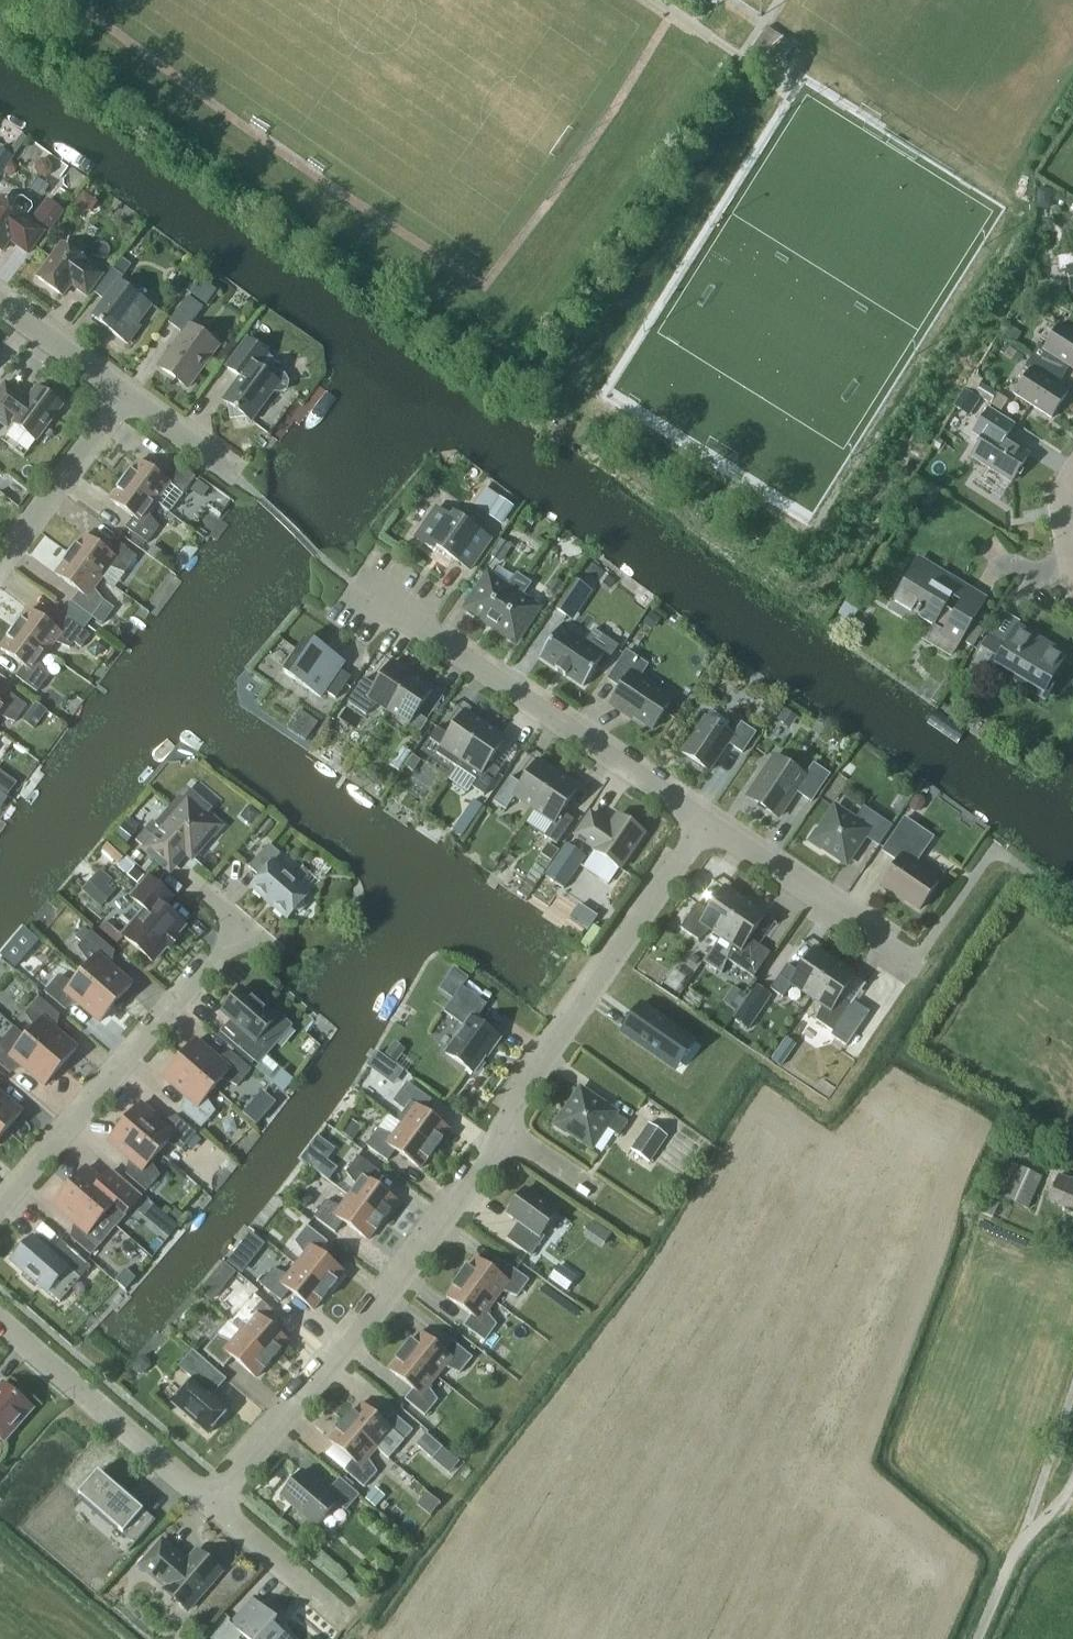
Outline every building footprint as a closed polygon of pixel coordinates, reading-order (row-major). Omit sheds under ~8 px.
[(0,148),(0,177),(14,158),(0,147),(0,148)] [(52,166),(48,160),(40,159),(34,164),(34,171),(38,177),(45,178),(51,173),(52,166)] [(1050,204),(1050,193),(1047,190),(1038,189),(1036,206),(1046,207),(1050,204)] [(83,213),(91,212),(96,205),(84,197),(76,208),(83,213)] [(0,200),(0,251),(1,252),(9,241),(27,254),(43,232),(25,219),(27,217),(32,210),(31,205),(23,199),(18,199),(12,206),(1,198),(0,200)] [(50,232),(64,213),(46,199),(32,218),(50,232)] [(86,296),(102,274),(85,262),(86,261),(62,244),(37,278),(61,295),(72,280),(78,284),(75,288),(86,296)] [(1057,258),(1059,272),(1066,271),(1071,298),(1072,298),(1072,256),(1057,258)] [(127,344),(140,327),(137,325),(151,305),(119,282),(132,265),(121,257),(94,293),(105,301),(92,318),(127,344)] [(199,279),(189,293),(206,306),(217,291),(199,279)] [(1043,300),(1028,292),(1021,305),(1036,313),(1043,300)] [(187,388),(218,346),(189,326),(202,308),(187,297),(168,323),(182,334),(158,367),(187,388)] [(1014,346),(1021,334),(1005,324),(998,336),(1014,346)] [(1063,378),(1069,367),(1072,370),(1072,335),(1058,326),(1043,350),(1038,346),(1031,357),(1063,378)] [(271,378),(258,368),(268,355),(246,339),(225,367),(239,377),(222,401),(229,405),(235,404),(236,407),(234,407),(235,413),(237,413),(237,419),(245,418),(251,422),(273,392),(280,393),(286,390),(287,382),(284,376),(271,378)] [(1056,388),(1063,378),(1031,357),(1023,368),(1029,372),(1014,396),(1051,419),(1066,394),(1056,388)] [(14,398),(18,393),(4,383),(0,389),(0,424),(7,429),(12,424),(36,441),(62,406),(37,387),(24,405),(14,398)] [(990,404),(996,394),(981,384),(974,394),(990,404)] [(965,390),(955,405),(970,415),(980,400),(965,390)] [(1010,483),(1028,455),(1002,439),(1011,425),(987,410),(978,425),(988,431),(971,458),(1010,483)] [(123,480),(156,504),(169,513),(195,477),(174,462),(162,478),(138,461),(131,471),(130,470),(123,480)] [(148,515),(156,504),(123,480),(116,489),(117,490),(109,500),(133,517),(125,528),(146,544),(158,527),(148,515)] [(499,496),(486,515),(501,526),(514,507),(499,496)] [(452,520),(435,509),(415,539),(431,550),(434,546),(469,570),(490,540),(455,516),(452,520)] [(68,554),(101,578),(109,568),(124,574),(136,557),(115,542),(107,552),(84,535),(76,545),(75,544),(68,554)] [(500,564),(511,547),(501,540),(489,557),(500,564)] [(156,560),(162,553),(153,546),(147,553),(156,560)] [(94,589),(101,578),(68,554),(61,564),(62,564),(55,574),(78,592),(70,602),(92,618),(104,601),(94,589)] [(983,601),(951,582),(922,564),(909,585),(905,583),(890,607),(914,622),(922,610),(937,619),(924,640),(950,656),(983,601)] [(521,598),(531,584),(516,574),(507,588),(488,575),(465,609),(515,642),(537,609),(521,598)] [(544,594),(555,601),(565,586),(555,579),(544,594)] [(573,580),(555,608),(566,615),(584,587),(573,580)] [(13,628),(47,653),(54,642),(69,648),(73,643),(80,648),(90,635),(61,614),(52,627),(29,610),(21,620),(20,619),(13,628)] [(650,629),(657,618),(651,613),(643,625),(650,629)] [(973,647),(983,631),(975,626),(965,643),(973,647)] [(559,627),(539,658),(583,687),(597,666),(603,670),(619,646),(593,629),(583,643),(559,627)] [(1066,656),(1017,627),(1006,646),(990,636),(973,664),(990,675),(993,670),(1044,701),(1059,676),(1055,674),(1066,656)] [(47,653),(13,628),(6,638),(7,639),(0,648),(0,649),(23,666),(15,677),(36,693),(49,676),(38,664),(47,653)] [(335,699),(350,677),(339,670),(344,663),(305,638),(282,672),(320,698),(324,692),(335,699)] [(652,730),(672,700),(639,678),(648,666),(626,651),(607,679),(620,688),(609,704),(623,714),(625,711),(652,730)] [(388,712),(412,676),(391,662),(375,686),(364,678),(347,703),(365,715),(377,704),(388,712)] [(412,676),(388,712),(420,733),(427,722),(416,714),(432,690),(412,676)] [(14,723),(26,706),(5,690),(0,697),(0,717),(14,723)] [(34,729),(47,711),(35,702),(22,720),(34,729)] [(790,729),(797,718),(784,709),(776,720),(790,729)] [(456,767),(485,726),(464,712),(448,735),(437,728),(429,739),(440,747),(436,754),(456,767)] [(732,736),(705,717),(681,752),(709,771),(727,743),(742,753),(755,733),(741,723),(732,736)] [(485,726),(456,767),(475,780),(471,787),(483,796),(500,771),(489,763),(505,739),(485,726)] [(393,761),(401,767),(410,753),(401,748),(393,761)] [(805,776),(774,756),(747,797),(778,818),(795,791),(811,801),(829,775),(813,764),(805,776)] [(533,810),(557,775),(537,761),(521,785),(509,777),(493,802),(505,810),(514,797),(533,810)] [(557,775),(533,810),(553,823),(544,836),(556,845),(573,820),(562,813),(578,789),(557,775)] [(152,821),(135,841),(141,846),(157,859),(169,870),(185,852),(191,857),(210,835),(212,837),(213,838),(223,827),(212,817),(210,820),(204,815),(210,808),(187,788),(169,809),(175,815),(162,830),(155,824),(152,821)] [(899,813),(908,800),(901,795),(892,809),(899,813)] [(914,813),(919,811),(924,804),(924,799),(919,796),(914,797),(909,804),(909,810),(914,813)] [(465,813),(473,819),(482,806),(473,800),(465,813)] [(251,826),(259,815),(248,806),(240,817),(251,826)] [(892,826),(863,807),(854,821),(835,808),(818,832),(816,830),(808,842),(820,850),(822,848),(846,864),(864,837),(878,846),(892,826)] [(610,827),(590,814),(575,836),(595,849),(593,851),(619,869),(644,833),(617,816),(610,827)] [(920,909),(939,880),(915,863),(933,837),(904,818),(882,851),(897,861),(880,887),(893,896),(895,893),(920,909)] [(137,832),(125,822),(114,835),(125,845),(137,832)] [(458,823),(451,832),(460,838),(467,829),(458,823)] [(117,865),(125,857),(109,842),(101,850),(117,865)] [(286,919),(310,893),(274,861),(280,854),(268,844),(248,867),(259,877),(250,887),(286,919)] [(546,869),(558,852),(547,844),(535,862),(546,869)] [(584,857),(565,844),(545,874),(564,887),(584,857)] [(137,884),(144,876),(134,867),(127,875),(137,884)] [(81,890),(94,901),(112,881),(100,870),(81,890)] [(152,962),(184,925),(163,907),(171,897),(149,877),(131,898),(145,910),(122,936),(152,962)] [(720,937),(744,902),(724,888),(708,912),(696,904),(680,929),(698,941),(709,929),(720,937)] [(721,974),(726,960),(753,978),(770,954),(749,939),(765,915),(744,902),(720,937),(703,962),(721,974)] [(116,944),(122,936),(105,922),(99,929),(116,944)] [(81,974),(115,1004),(131,985),(105,963),(114,952),(90,931),(90,932),(84,926),(74,937),(80,943),(76,947),(89,964),(81,974)] [(1,957),(14,968),(36,943),(23,932),(1,957)] [(811,997),(834,962),(814,949),(798,972),(787,964),(770,989),(783,999),(792,985),(811,997)] [(811,997),(822,1005),(815,1020),(833,1032),(835,1038),(834,1039),(847,1047),(869,1014),(857,1006),(856,1008),(850,1008),(839,1000),(855,976),(834,962),(811,997)] [(676,995),(688,977),(673,966),(661,984),(676,995)] [(99,1022),(115,1004),(81,974),(72,984),(58,977),(44,992),(64,1009),(73,1000),(99,1022)] [(770,996),(755,986),(733,1019),(748,1028),(770,996)] [(491,1051),(500,1039),(475,1021),(486,1005),(461,987),(444,1012),(464,1026),(445,1053),(473,1074),(490,1050),(491,1051)] [(736,1012),(747,997),(732,987),(722,1002),(736,1012)] [(231,1019),(220,1032),(254,1062),(272,1040),(275,1042),(289,1026),(277,1016),(275,1019),(240,989),(221,1011),(231,1019)] [(25,1038),(60,1068),(76,1049),(50,1026),(58,1016),(38,999),(25,1015),(34,1028),(25,1038)] [(670,1067),(690,1039),(640,1004),(621,1032),(670,1067)] [(25,1038),(14,1027),(0,1043),(0,1066),(9,1074),(18,1064),(44,1086),(60,1068),(25,1038)] [(179,1059),(214,1089),(222,1079),(236,1086),(250,1071),(230,1053),(221,1063),(195,1041),(179,1059)] [(396,1063),(405,1050),(394,1042),(384,1055),(396,1063)] [(777,1051),(771,1061),(781,1067),(784,1062),(782,1055),(777,1051)] [(205,1099),(214,1089),(179,1059),(163,1078),(189,1100),(181,1110),(201,1128),(214,1112),(205,1099)] [(283,1093),(294,1080),(282,1070),(271,1083),(283,1093)] [(400,1125),(435,1150),(442,1140),(441,1140),(448,1130),(424,1111),(431,1101),(407,1083),(392,1102),(404,1111),(396,1121),(400,1125)] [(627,1123),(580,1091),(564,1115),(561,1113),(553,1125),(565,1133),(567,1131),(591,1147),(604,1127),(618,1137),(627,1123)] [(5,1131),(21,1113),(0,1095),(0,1127),(5,1131)] [(256,1125),(270,1109),(256,1097),(242,1113),(256,1125)] [(124,1123),(158,1153),(167,1143),(181,1150),(195,1134),(175,1117),(166,1127),(140,1104),(124,1123)] [(352,1141),(362,1128),(350,1120),(341,1133),(352,1141)] [(150,1163),(158,1153),(124,1123),(108,1141),(134,1164),(125,1174),(145,1191),(159,1176),(150,1163)] [(649,1163),(668,1136),(648,1123),(630,1150),(649,1163)] [(428,1160),(435,1150),(400,1125),(393,1135),(378,1129),(366,1146),(387,1161),(395,1151),(420,1169),(427,1159),(428,1160)] [(347,1195),(383,1222),(398,1201),(372,1182),(380,1172),(358,1156),(346,1173),(355,1184),(347,1195)] [(326,1161),(318,1172),(328,1180),(337,1168),(326,1161)] [(1031,1210),(1045,1176),(1006,1161),(993,1195),(1031,1210)] [(85,1168),(69,1187),(115,1227),(117,1228),(142,1197),(110,1169),(100,1181),(85,1168)] [(1058,1176),(1047,1201),(1061,1207),(1060,1208),(1072,1213),(1072,1181),(1072,1180),(1071,1181),(1058,1176)] [(69,1187),(53,1205),(79,1228),(70,1238),(90,1255),(115,1227),(69,1187)] [(530,1257),(544,1238),(541,1235),(557,1213),(524,1190),(507,1213),(519,1222),(506,1239),(530,1257)] [(305,1210),(313,1199),(302,1191),(294,1202),(305,1210)] [(368,1242),(383,1222),(347,1195),(339,1206),(325,1201),(313,1217),(335,1233),(342,1223),(368,1242)] [(136,1211),(144,1217),(154,1206),(146,1200),(136,1211)] [(176,1223),(182,1216),(172,1207),(166,1214),(176,1223)] [(585,1231),(604,1244),(611,1235),(592,1222),(585,1231)] [(294,1264),(329,1292),(345,1273),(320,1252),(328,1243),(307,1226),(294,1242),(302,1254),(294,1264)] [(265,1275),(283,1255),(267,1241),(261,1247),(249,1236),(227,1260),(242,1273),(251,1263),(265,1275)] [(57,1259),(32,1237),(28,1242),(25,1239),(18,1246),(13,1254),(16,1257),(11,1261),(47,1292),(67,1269),(79,1279),(90,1267),(68,1248),(57,1259)] [(459,1277),(494,1302),(502,1292),(517,1297),(529,1281),(507,1265),(500,1276),(475,1258),(467,1268),(466,1267),(459,1277)] [(313,1312),(329,1292),(294,1264),(286,1275),(273,1269),(260,1285),(280,1302),(288,1292),(313,1312)] [(566,1292),(577,1278),(558,1264),(548,1278),(566,1292)] [(125,1291),(135,1279),(125,1270),(115,1282),(125,1291)] [(486,1313),(494,1302),(459,1277),(452,1287),(453,1287),(446,1298),(471,1316),(463,1326),(484,1342),(496,1325),(486,1313)] [(239,1332),(272,1360),(280,1351),(279,1350),(287,1341),(264,1321),(273,1311),(253,1294),(239,1309),(248,1323),(239,1332)] [(264,1369),(272,1360),(239,1332),(231,1342),(217,1335),(203,1351),(223,1368),(232,1358),(255,1378),(263,1368),(264,1369)] [(403,1350),(437,1377),(444,1367),(459,1374),(472,1358),(452,1341),(443,1351),(419,1332),(412,1342),(410,1341),(403,1350)] [(428,1388),(437,1377),(403,1350),(395,1360),(396,1360),(388,1370),(412,1390),(404,1400),(425,1416),(438,1400),(428,1388)] [(207,1434),(229,1408),(204,1387),(217,1372),(192,1351),(178,1367),(193,1379),(172,1403),(207,1434)] [(138,1374),(143,1374),(150,1367),(150,1361),(146,1357),(139,1358),(133,1365),(133,1370),(138,1374)] [(3,1383),(0,1387),(0,1439),(3,1441),(32,1409),(3,1383)] [(344,1421),(376,1449),(384,1440),(399,1446),(412,1431),(392,1414),(384,1424),(361,1404),(352,1413),(351,1412),(344,1421)] [(442,1441),(454,1428),(443,1418),(431,1431),(442,1441)] [(368,1459),(376,1449),(344,1421),(336,1430),(337,1431),(329,1441),(352,1461),(343,1471),(363,1488),(377,1473),(368,1459)] [(432,1460),(442,1448),(425,1433),(415,1445),(432,1460)] [(155,1521),(103,1476),(106,1472),(105,1471),(78,1501),(79,1502),(82,1499),(134,1543),(127,1551),(128,1552),(155,1521)] [(327,1493),(302,1471),(280,1496),(316,1527),(337,1503),(346,1511),(359,1496),(339,1479),(327,1493)] [(375,1508),(385,1496),(375,1487),(365,1499),(375,1508)] [(186,1562),(162,1541),(140,1566),(164,1588),(162,1590),(187,1611),(221,1572),(196,1551),(186,1562)] [(272,1625),(277,1620),(253,1600),(231,1626),(242,1636),(239,1638),(289,1638),(272,1625)]
